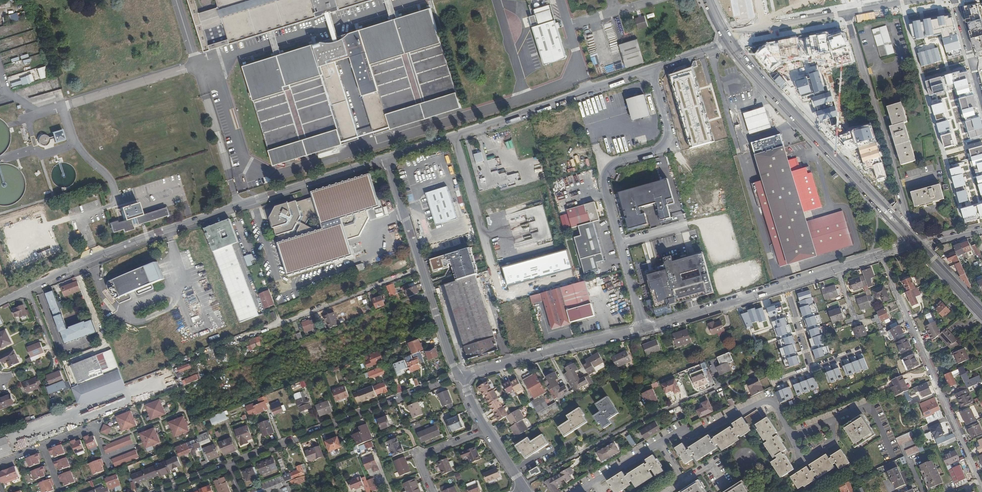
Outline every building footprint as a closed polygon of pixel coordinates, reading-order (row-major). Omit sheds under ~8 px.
[(208,52),(239,43),(271,33),(276,32),(315,20),(330,15),(334,14),(379,0),(192,0),(208,52)] [(395,21),(400,20),(394,2),(394,0),(388,0),(389,3),(395,21)] [(963,6),(968,23),(971,23),(981,20),(981,8),(979,3),(963,6)] [(549,6),(534,11),(539,25),(554,21),(549,6)] [(395,21),(346,36),(352,58),(361,85),(374,81),(387,121),(373,126),(376,135),(393,130),(392,126),(422,117),(423,121),(424,122),(432,119),(432,118),(430,114),(434,113),(462,104),(443,42),(446,41),(444,35),(441,36),(433,9),(400,20),(395,21)] [(3,23),(18,20),(17,14),(2,17),(3,23)] [(336,20),(334,14),(330,15),(332,21),(337,39),(341,38),(336,20)] [(644,14),(635,17),(638,28),(647,26),(644,14)] [(532,27),(537,25),(535,16),(529,18),(532,27)] [(943,36),(957,32),(952,16),(939,19),(943,36)] [(943,36),(939,19),(930,20),(934,37),(943,36)] [(934,37),(930,20),(923,22),(927,39),(934,37)] [(971,23),(974,34),(972,35),(973,38),(981,36),(981,20),(971,23)] [(555,21),(533,28),(544,65),(566,59),(555,21)] [(927,39),(923,22),(915,24),(919,41),(927,39)] [(680,23),(678,24),(681,36),(689,33),(687,27),(682,28),(680,23)] [(702,26),(693,29),(695,37),(704,35),(702,26)] [(885,26),(872,30),(881,57),(894,54),(885,26)] [(273,39),(278,57),(283,56),(277,38),(276,32),(271,33),(273,39)] [(828,37),(827,32),(805,36),(809,56),(830,51),(830,53),(836,67),(855,61),(846,36),(844,36),(843,36),(842,33),(828,37)] [(948,53),(961,49),(957,32),(943,36),(948,53)] [(338,63),(352,58),(346,36),(341,38),(337,39),(331,41),(338,63)] [(973,38),(976,52),(981,50),(981,36),(973,38)] [(772,41),(767,42),(751,55),(770,74),(783,61),(786,60),(801,57),(797,37),(772,41)] [(638,38),(620,44),(628,69),(645,63),(638,38)] [(338,63),(331,41),(283,56),(278,57),(246,67),(254,94),(251,94),(253,101),(256,100),(275,162),(306,153),(307,157),(307,158),(314,155),(314,154),(313,151),(342,142),(343,145),(359,140),(336,63),(338,63)] [(951,64),(965,61),(961,49),(948,53),(951,64)] [(942,53),(937,55),(940,67),(946,66),(942,53)] [(937,55),(930,56),(934,69),(940,67),(937,55)] [(930,56),(923,58),(926,71),(934,69),(930,56)] [(40,79),(47,77),(44,67),(37,69),(40,79)] [(20,81),(10,83),(11,88),(38,81),(35,70),(18,74),(20,81)] [(808,74),(809,76),(794,80),(800,100),(810,96),(811,98),(818,122),(838,116),(830,91),(825,93),(824,90),(818,71),(808,74)] [(970,82),(967,72),(950,76),(953,87),(970,82)] [(944,77),(936,80),(942,102),(950,99),(944,77)] [(936,80),(926,82),(932,104),(942,102),(936,80)] [(361,85),(373,126),(387,121),(374,81),(361,85)] [(974,95),(970,82),(953,87),(957,99),(974,95)] [(616,92),(579,102),(583,116),(620,106),(616,92)] [(644,95),(627,100),(632,120),(650,115),(644,95)] [(978,109),(974,95),(957,99),(961,114),(978,109)] [(902,103),(887,107),(892,126),(890,127),(901,165),(915,161),(903,123),(907,121),(902,103)] [(463,108),(462,104),(434,113),(435,117),(463,108)] [(756,132),(759,141),(765,140),(762,130),(773,127),(767,107),(745,113),(751,134),(756,132)] [(981,123),(978,109),(961,114),(965,127),(981,123)] [(949,110),(936,113),(941,131),(954,127),(949,110)] [(393,130),(423,121),(422,117),(392,126),(393,130)] [(981,123),(965,127),(968,138),(981,134),(981,126),(981,123)] [(61,125),(36,133),(40,151),(67,143),(61,125)] [(871,125),(853,130),(850,133),(837,136),(850,151),(858,148),(865,169),(873,167),(876,180),(887,177),(882,161),(879,152),(871,125)] [(958,145),(954,127),(941,131),(945,148),(958,145)] [(606,141),(609,153),(613,152),(614,155),(633,150),(630,135),(606,141)] [(757,155),(785,147),(782,135),(765,140),(759,141),(754,143),(756,150),(757,155)] [(314,154),(343,145),(342,142),(313,151),(314,154)] [(503,144),(505,150),(511,148),(509,142),(503,144)] [(964,148),(968,163),(981,159),(981,142),(964,148)] [(713,145),(689,151),(692,160),(715,153),(713,145)] [(817,255),(807,221),(804,212),(789,161),(785,147),(757,155),(764,180),(756,182),(780,266),(817,255)] [(484,150),(476,152),(478,160),(474,161),(481,190),(520,180),(518,173),(510,175),(509,171),(502,173),(501,169),(493,171),(492,168),(501,165),(499,157),(490,159),(490,157),(486,157),(484,150)] [(276,166),(307,157),(306,153),(275,162),(276,166)] [(789,161),(804,212),(812,209),(811,207),(814,206),(815,208),(822,206),(812,171),(811,172),(809,166),(808,166),(800,168),(800,167),(798,161),(798,160),(799,158),(799,157),(797,156),(795,157),(794,158),(794,159),(789,161)] [(968,163),(972,175),(977,173),(981,172),(981,159),(968,163)] [(64,163),(60,163),(56,165),(53,167),(51,171),(50,174),(51,178),(52,182),(55,185),(58,187),(62,188),(66,188),(69,186),(72,184),(74,180),(75,176),(75,173),(73,169),(71,166),(68,164),(64,163)] [(962,163),(951,165),(954,177),(965,174),(962,163)] [(324,223),(355,214),(368,210),(380,206),(370,174),(358,177),(314,190),(324,223)] [(968,186),(965,174),(954,177),(957,188),(967,186),(968,186)] [(627,218),(630,229),(648,224),(645,213),(645,214),(642,214),(640,207),(643,207),(655,203),(657,203),(659,210),(662,220),(673,217),(670,204),(677,202),(670,178),(664,180),(619,192),(626,216),(628,215),(629,218),(627,218)] [(939,184),(916,191),(920,206),(943,199),(939,184)] [(972,203),(968,186),(967,186),(957,188),(962,205),(972,203)] [(448,188),(427,193),(436,226),(457,220),(448,188)] [(914,207),(920,206),(916,191),(910,193),(914,207)] [(271,217),(276,233),(294,228),(301,214),(297,199),(276,206),(271,217)] [(124,220),(117,223),(119,231),(123,230),(123,233),(134,230),(133,226),(154,220),(152,213),(143,215),(138,202),(120,207),(124,220)] [(594,202),(567,209),(572,228),(579,226),(593,222),(599,220),(594,202)] [(167,208),(152,213),(154,220),(169,215),(167,208)] [(979,221),(976,209),(963,212),(966,223),(979,221)] [(368,210),(355,214),(357,218),(354,223),(344,226),(348,238),(360,236),(370,217),(368,210)] [(818,218),(807,221),(817,255),(853,244),(843,210),(822,217),(822,219),(819,220),(818,218)] [(232,242),(238,240),(229,217),(223,219),(232,242)] [(223,219),(205,226),(240,321),(258,314),(231,243),(232,242),(223,219)] [(113,233),(119,231),(117,223),(116,222),(110,223),(113,233)] [(288,275),(353,255),(348,238),(344,226),(343,222),(279,242),(288,275)] [(604,260),(593,222),(579,226),(581,235),(575,237),(585,273),(599,269),(597,262),(604,260)] [(965,253),(972,250),(969,242),(961,245),(965,253)] [(958,256),(965,253),(961,245),(961,244),(953,247),(955,250),(958,256)] [(952,258),(955,264),(956,263),(960,261),(958,256),(955,250),(948,253),(949,255),(947,256),(946,256),(948,260),(952,258)] [(677,303),(714,293),(703,252),(673,260),(672,256),(664,258),(666,263),(652,267),(650,260),(647,261),(648,268),(642,269),(654,309),(677,303)] [(244,256),(247,263),(255,260),(252,253),(244,256)] [(155,259),(136,266),(144,289),(151,286),(153,283),(152,280),(162,277),(155,259)] [(956,263),(961,275),(966,273),(961,262),(960,261),(956,263)] [(139,291),(144,289),(136,266),(118,273),(117,271),(115,272),(112,273),(109,275),(108,276),(107,279),(107,281),(107,284),(107,286),(108,288),(109,291),(118,300),(131,295),(130,291),(129,289),(135,287),(136,290),(137,291),(139,291)] [(472,266),(442,275),(465,347),(468,359),(478,356),(489,352),(498,349),(495,338),(472,266)] [(863,271),(869,287),(872,286),(870,279),(875,277),(871,269),(863,271)] [(970,288),(973,287),(966,273),(961,275),(959,276),(970,288)] [(863,287),(867,286),(864,276),(850,280),(853,291),(863,287)] [(906,292),(915,289),(911,278),(905,281),(905,280),(902,281),(905,289),(907,288),(907,289),(905,289),(906,292)] [(585,280),(580,281),(577,282),(561,287),(571,323),(595,316),(585,280)] [(67,296),(81,291),(77,282),(63,288),(67,296)] [(394,295),(395,294),(396,293),(393,285),(387,287),(391,297),(393,296),(394,296),(394,295)] [(835,286),(822,290),(824,297),(825,300),(838,296),(838,294),(836,289),(835,286)] [(884,286),(874,290),(876,298),(881,296),(883,301),(889,299),(884,286)] [(416,287),(405,291),(406,293),(407,296),(408,297),(419,293),(416,287)] [(571,324),(571,323),(561,287),(541,293),(544,301),(552,330),(571,324)] [(812,288),(797,293),(804,316),(819,312),(812,288)] [(915,289),(906,292),(912,306),(918,304),(915,297),(920,295),(920,294),(921,295),(919,290),(918,290),(917,288),(915,289)] [(266,308),(276,304),(270,289),(260,293),(262,298),(260,299),(262,304),(264,304),(266,308)] [(64,321),(60,309),(53,291),(46,294),(52,310),(53,310),(55,317),(56,317),(58,322),(56,323),(60,331),(62,330),(64,336),(66,335),(68,341),(81,336),(80,335),(87,333),(87,334),(90,333),(89,332),(95,329),(92,319),(85,322),(85,320),(69,326),(70,328),(67,329),(65,323),(62,324),(62,322),(64,321)] [(541,293),(530,296),(532,304),(544,301),(541,293)] [(382,296),(373,299),(377,308),(385,305),(382,296)] [(870,306),(867,296),(857,300),(860,310),(870,306)] [(939,305),(936,307),(942,316),(950,310),(943,301),(942,302),(941,300),(938,303),(939,305)] [(740,312),(745,328),(770,320),(770,318),(782,314),(779,303),(765,307),(764,304),(740,312)] [(25,306),(13,311),(16,319),(21,317),(22,319),(29,316),(25,306)] [(841,308),(829,312),(832,322),(844,318),(843,314),(841,308)] [(880,316),(879,316),(879,319),(881,318),(882,321),(885,320),(889,318),(885,309),(878,312),(880,316)] [(328,321),(331,328),(339,324),(334,312),(324,316),(326,322),(328,321)] [(813,348),(816,359),(831,355),(823,325),(823,324),(821,314),(804,319),(807,328),(808,328),(813,348)] [(877,314),(874,315),(875,317),(872,319),(873,322),(876,322),(877,324),(880,323),(877,314)] [(775,319),(778,336),(792,334),(789,317),(775,319)] [(313,329),(316,327),(313,320),(310,321),(309,320),(305,321),(305,320),(303,321),(303,322),(302,323),(306,333),(313,330),(313,329)] [(714,322),(709,324),(713,335),(717,333),(724,330),(720,322),(715,324),(714,322)] [(937,336),(949,349),(959,345),(956,342),(953,339),(954,337),(946,328),(942,332),(939,325),(937,322),(935,323),(926,326),(932,341),(936,339),(937,336)] [(525,324),(516,327),(520,337),(529,333),(525,324)] [(857,327),(853,328),(857,338),(867,335),(863,325),(861,326),(857,327)] [(903,332),(899,325),(898,326),(891,329),(890,329),(894,337),(903,332)] [(736,345),(745,343),(743,329),(733,331),(736,345)] [(6,330),(0,333),(0,342),(3,347),(13,343),(6,330)] [(681,332),(674,334),(678,347),(692,342),(689,331),(681,333),(681,332)] [(796,335),(779,339),(786,368),(803,364),(796,335)] [(252,346),(253,350),(263,346),(260,337),(250,341),(252,346)] [(906,338),(897,342),(902,352),(911,348),(906,338)] [(658,339),(644,343),(647,354),(661,349),(658,339)] [(410,346),(413,354),(415,353),(419,352),(418,351),(422,349),(418,340),(409,343),(410,346)] [(42,344),(28,349),(32,359),(38,356),(45,354),(42,344)] [(0,355),(0,359),(2,363),(6,361),(9,366),(20,361),(14,348),(0,355)] [(70,365),(79,385),(120,368),(111,348),(103,351),(104,355),(108,365),(102,368),(98,358),(96,354),(70,365)] [(435,348),(426,351),(430,360),(438,356),(435,348)] [(961,350),(960,348),(953,351),(954,353),(958,364),(971,359),(966,348),(961,350)] [(424,362),(430,360),(426,351),(425,349),(420,351),(424,362)] [(232,357),(229,358),(232,367),(244,362),(241,352),(232,356),(232,357)] [(380,352),(370,356),(371,360),(365,362),(367,367),(383,361),(380,352)] [(627,352),(613,358),(617,368),(631,361),(627,352)] [(733,361),(729,352),(717,357),(721,367),(717,368),(721,375),(732,370),(728,363),(733,361)] [(417,359),(415,353),(413,354),(411,355),(405,357),(409,367),(416,365),(414,360),(417,359)] [(587,363),(583,365),(589,374),(590,375),(596,372),(594,368),(603,363),(598,353),(585,360),(587,363)] [(104,355),(98,358),(102,368),(108,365),(104,355)] [(914,355),(903,360),(907,370),(918,365),(914,355)] [(830,383),(871,370),(867,357),(826,370),(830,383)] [(590,384),(594,382),(590,375),(589,374),(581,379),(579,376),(577,377),(574,372),(576,371),(579,369),(574,362),(566,368),(568,372),(564,374),(575,391),(589,382),(590,384)] [(688,369),(690,375),(703,370),(708,382),(713,380),(706,362),(688,369)] [(406,363),(395,368),(396,372),(408,368),(406,363)] [(175,369),(179,379),(183,377),(182,375),(191,372),(190,370),(193,368),(191,364),(180,368),(179,367),(175,369)] [(204,372),(201,365),(198,365),(202,377),(207,375),(205,372),(204,372)] [(964,366),(958,369),(962,377),(966,386),(967,389),(981,382),(979,376),(970,380),(967,375),(969,374),(968,371),(966,372),(964,366)] [(222,367),(207,373),(208,377),(222,371),(222,369),(222,367)] [(79,385),(72,388),(78,404),(125,385),(125,383),(120,368),(79,385)] [(379,372),(378,368),(372,370),(375,377),(385,373),(384,370),(383,370),(379,372)] [(555,372),(553,368),(544,373),(546,377),(555,372)] [(61,370),(47,376),(51,385),(65,380),(61,370)] [(704,385),(709,383),(708,382),(703,370),(690,375),(696,389),(701,387),(704,385)] [(364,383),(371,380),(370,380),(367,372),(350,379),(344,381),(346,386),(346,387),(349,386),(350,389),(356,386),(354,383),(362,380),(364,383)] [(551,385),(547,387),(555,400),(558,398),(570,391),(566,386),(561,389),(559,385),(557,386),(555,382),(556,381),(559,379),(555,372),(546,377),(548,380),(551,385)] [(956,383),(951,372),(945,375),(950,386),(956,383)] [(546,392),(534,373),(524,379),(535,398),(546,392)] [(127,388),(151,378),(149,374),(125,383),(127,388)] [(187,385),(190,384),(190,383),(201,379),(199,374),(186,380),(186,382),(181,384),(179,379),(175,380),(177,386),(178,388),(181,387),(187,385)] [(793,383),(793,385),(776,391),(780,403),(821,389),(816,375),(793,383)] [(38,384),(42,383),(39,376),(24,382),(28,393),(39,388),(38,384)] [(908,390),(902,376),(901,376),(896,378),(893,380),(895,385),(897,390),(899,394),(904,392),(908,390)] [(394,380),(399,393),(403,391),(398,378),(394,380)] [(747,383),(753,396),(763,391),(758,378),(747,383)] [(516,393),(523,389),(518,379),(511,384),(515,391),(516,393)] [(681,392),(676,379),(663,384),(667,394),(674,390),(676,394),(681,392)] [(67,388),(65,380),(51,385),(47,387),(50,395),(67,388)] [(384,381),(375,385),(377,393),(384,391),(387,390),(384,381)] [(483,395),(485,394),(493,389),(488,381),(483,383),(478,386),(483,395)] [(508,395),(515,391),(511,384),(509,382),(502,386),(508,395)] [(918,387),(918,386),(915,387),(916,392),(920,391),(922,397),(932,393),(927,383),(918,387)] [(127,390),(125,385),(78,404),(87,405),(127,390)] [(189,394),(185,386),(181,387),(178,388),(182,397),(189,394)] [(339,400),(349,396),(346,387),(346,386),(335,390),(339,400)] [(373,386),(358,392),(363,403),(377,397),(373,386)] [(494,388),(493,389),(485,394),(489,402),(498,397),(499,397),(494,388)] [(448,389),(437,394),(439,397),(443,406),(453,402),(448,389)] [(654,389),(643,393),(648,404),(658,400),(654,389)] [(282,390),(267,395),(269,399),(283,394),(282,390)] [(718,397),(715,390),(709,393),(712,400),(718,397)] [(968,404),(962,391),(960,392),(950,396),(952,401),(953,400),(957,409),(968,404)] [(755,402),(763,398),(763,397),(767,395),(766,393),(763,394),(762,392),(753,397),(755,402)] [(915,403),(914,399),(910,397),(908,392),(904,393),(909,405),(915,403)] [(300,393),(294,395),(296,400),(298,405),(301,412),(312,408),(311,403),(310,404),(308,400),(306,400),(305,397),(302,398),(300,393)] [(0,399),(0,408),(14,403),(10,395),(0,399)] [(266,404),(269,403),(266,395),(262,397),(264,402),(255,406),(254,404),(247,407),(250,416),(258,414),(257,411),(264,408),(265,411),(269,409),(266,404)] [(557,404),(556,401),(549,405),(543,395),(531,402),(533,405),(540,418),(542,420),(542,421),(560,410),(557,404)] [(503,406),(498,397),(489,402),(493,411),(494,411),(503,406)] [(593,416),(599,425),(600,423),(603,427),(611,422),(609,420),(617,414),(607,397),(596,404),(601,412),(593,416)] [(608,397),(607,397),(617,414),(619,414),(608,397)] [(159,398),(144,403),(150,419),(165,413),(159,398)] [(921,404),(930,423),(942,417),(934,399),(921,404)] [(952,401),(956,411),(969,405),(968,404),(957,409),(953,400),(952,401)] [(329,401),(316,406),(320,416),(333,411),(329,401)] [(713,411),(709,401),(703,404),(705,408),(698,411),(700,417),(713,411)] [(423,414),(418,402),(409,405),(414,418),(423,414)] [(453,402),(443,406),(445,411),(455,407),(453,402)] [(283,404),(271,408),(274,415),(285,410),(283,404)] [(494,411),(500,420),(507,416),(508,415),(509,415),(504,405),(503,406),(494,411)] [(678,418),(682,416),(679,408),(674,410),(678,418)] [(130,409),(115,415),(121,430),(136,425),(130,409)] [(515,431),(518,436),(528,430),(523,420),(525,419),(519,409),(509,415),(508,415),(512,421),(510,421),(513,426),(511,427),(513,431),(515,431)] [(579,409),(567,416),(570,420),(560,427),(566,436),(580,427),(579,425),(586,421),(583,416),(579,409)] [(961,414),(966,425),(976,421),(971,409),(961,414)] [(696,460),(716,448),(715,446),(718,445),(721,451),(738,440),(737,438),(739,437),(740,437),(756,427),(765,442),(767,441),(768,443),(766,445),(775,459),(776,458),(778,460),(773,463),(782,478),(794,471),(783,454),(786,451),(777,437),(774,439),(773,437),(777,434),(765,416),(761,419),(756,411),(743,420),(742,418),(732,425),(734,428),(732,429),(730,428),(711,440),(708,435),(686,450),(682,443),(675,448),(685,464),(692,459),(690,456),(693,455),(696,460)] [(218,423),(228,418),(226,414),(216,418),(218,423)] [(188,429),(183,416),(169,421),(175,435),(188,429)] [(463,427),(458,416),(446,420),(450,431),(457,428),(457,429),(463,427)] [(874,433),(862,416),(842,429),(853,447),(874,433)] [(389,425),(386,417),(377,420),(381,429),(389,425)] [(266,435),(274,432),(269,419),(258,423),(260,427),(262,426),(266,435)] [(944,433),(939,421),(932,424),(937,436),(944,433)] [(639,432),(644,441),(659,431),(654,423),(639,432)] [(108,426),(102,424),(99,431),(105,434),(108,426)] [(977,424),(967,429),(971,438),(981,433),(977,424)] [(357,441),(359,445),(372,440),(373,440),(367,425),(360,427),(362,432),(353,435),(356,442),(357,441)] [(247,426),(236,430),(240,443),(247,440),(252,439),(247,426)] [(437,426),(418,433),(422,441),(431,438),(431,439),(441,435),(437,426)] [(140,433),(145,447),(160,441),(154,427),(140,433)] [(899,445),(914,439),(911,431),(896,438),(899,445)] [(935,439),(938,445),(944,442),(950,439),(949,436),(948,433),(935,439)] [(97,445),(93,435),(88,436),(87,434),(84,435),(88,448),(97,445)] [(211,442),(208,434),(200,437),(203,445),(211,442)] [(632,447),(637,444),(631,434),(626,437),(632,447)] [(130,435),(105,444),(106,446),(103,447),(106,453),(132,442),(130,435)] [(529,438),(517,445),(522,453),(525,457),(533,452),(534,454),(547,445),(542,435),(531,442),(529,438)] [(35,436),(20,439),(20,443),(15,444),(17,449),(37,444),(35,436)] [(7,437),(0,440),(0,454),(12,450),(7,437)] [(338,437),(326,442),(330,451),(334,450),(342,447),(338,437)] [(957,439),(956,437),(950,439),(944,442),(946,445),(957,439)] [(85,450),(81,439),(75,441),(74,439),(71,440),(76,453),(85,450)] [(232,439),(220,444),(224,454),(236,449),(232,439)] [(388,442),(394,457),(405,452),(402,447),(401,447),(400,445),(397,439),(388,442)] [(196,449),(201,447),(199,442),(193,445),(192,443),(193,443),(193,440),(187,442),(191,452),(192,455),(196,454),(195,451),(196,450),(196,449)] [(188,453),(191,452),(187,442),(182,444),(183,449),(179,450),(181,455),(185,454),(188,453)] [(614,443),(606,448),(610,456),(619,452),(614,443)] [(62,444),(50,449),(50,453),(54,452),(56,456),(65,452),(62,444)] [(908,457),(920,452),(919,449),(917,445),(905,451),(908,457)] [(215,446),(205,450),(209,460),(219,456),(215,446)] [(319,446),(306,451),(310,461),(323,456),(319,446)] [(476,447),(461,453),(463,457),(468,455),(468,456),(471,463),(480,459),(476,451),(478,451),(476,447)] [(610,456),(606,448),(597,453),(602,461),(610,456)] [(136,450),(112,459),(114,466),(139,457),(136,450)] [(954,454),(951,453),(952,454),(955,461),(960,459),(957,452),(954,454)] [(40,453),(28,457),(31,466),(41,462),(39,457),(41,456),(40,453)] [(827,457),(810,467),(812,471),(810,473),(807,469),(792,478),(800,490),(815,481),(814,480),(816,478),(817,479),(835,469),(834,467),(836,466),(839,471),(849,464),(842,453),(829,461),(827,457)] [(945,455),(943,456),(947,466),(949,465),(947,462),(949,462),(949,463),(955,461),(952,454),(951,453),(945,455)] [(373,456),(363,460),(367,470),(372,468),(374,472),(379,470),(373,456)] [(614,491),(616,491),(630,484),(629,483),(632,481),(635,487),(652,476),(649,470),(651,469),(656,476),(663,472),(653,456),(645,461),(647,463),(625,476),(623,472),(608,482),(614,491)] [(67,457),(54,462),(56,466),(59,465),(61,469),(70,465),(67,457)] [(91,461),(95,473),(106,469),(103,461),(104,461),(103,457),(91,461)] [(173,464),(169,465),(171,470),(181,466),(178,457),(173,458),(175,462),(172,462),(173,464)] [(410,472),(404,458),(393,462),(399,477),(410,472)] [(273,459),(258,465),(262,474),(277,469),(273,459)] [(452,472),(448,459),(439,462),(442,470),(441,471),(443,475),(452,472)] [(928,462),(925,464),(933,481),(941,477),(936,466),(935,466),(932,461),(928,462)] [(159,476),(172,472),(171,470),(169,465),(168,462),(156,466),(159,475),(159,476)] [(298,471),(284,476),(286,482),(308,473),(304,464),(297,466),(298,471)] [(943,483),(941,477),(933,481),(925,464),(920,466),(922,471),(921,471),(923,475),(922,476),(921,478),(922,480),(923,480),(924,482),(926,482),(929,489),(934,487),(943,483)] [(969,482),(967,478),(959,482),(953,468),(952,464),(949,465),(947,466),(950,473),(956,488),(969,482)] [(45,465),(33,470),(36,479),(46,475),(44,471),(47,470),(45,465)] [(961,465),(953,468),(959,482),(967,478),(961,465)] [(15,466),(0,472),(0,476),(2,483),(5,482),(5,483),(17,479),(17,477),(20,476),(15,466)] [(154,477),(159,475),(156,466),(143,471),(146,479),(153,476),(154,477)] [(541,472),(538,466),(529,471),(532,475),(536,473),(536,475),(541,472)] [(565,479),(567,482),(573,479),(571,475),(574,473),(570,467),(567,469),(561,472),(561,473),(565,479)] [(897,467),(890,470),(893,477),(891,478),(893,482),(895,482),(897,488),(905,484),(897,467)] [(257,477),(253,468),(244,472),(247,481),(257,477)] [(497,468),(484,473),(487,481),(500,476),(499,473),(498,470),(497,468)] [(75,481),(71,470),(59,474),(60,479),(62,478),(66,485),(75,481)] [(140,481),(146,479),(143,471),(132,475),(134,482),(135,484),(140,482),(140,481)] [(555,476),(551,478),(557,488),(562,485),(561,482),(565,479),(561,473),(555,477),(555,476)] [(117,475),(106,479),(109,488),(114,486),(115,486),(116,487),(121,485),(117,475)] [(101,480),(104,479),(103,476),(92,480),(94,484),(99,482),(101,480)] [(304,476),(291,481),(292,486),(306,481),(304,476)] [(45,491),(48,491),(56,489),(52,482),(54,481),(52,477),(41,481),(45,491)] [(366,478),(362,479),(361,477),(356,479),(353,481),(349,482),(352,489),(355,488),(359,486),(360,487),(364,486),(367,491),(371,491),(372,491),(370,487),(367,481),(366,478)] [(224,478),(215,482),(219,491),(230,491),(224,478)] [(374,478),(367,481),(370,487),(377,485),(374,478)] [(551,491),(558,491),(559,491),(557,488),(551,478),(545,482),(551,491)] [(289,483),(286,484),(286,483),(283,484),(281,479),(263,486),(251,491),(252,491),(269,491),(279,488),(281,491),(292,491),(289,483)] [(414,480),(404,484),(407,491),(419,491),(414,480)] [(680,491),(706,491),(699,480),(680,491)] [(849,482),(840,486),(842,491),(853,491),(849,482)] [(468,487),(470,491),(478,491),(481,491),(479,483),(468,487)] [(728,491),(750,491),(744,483),(728,491)]
